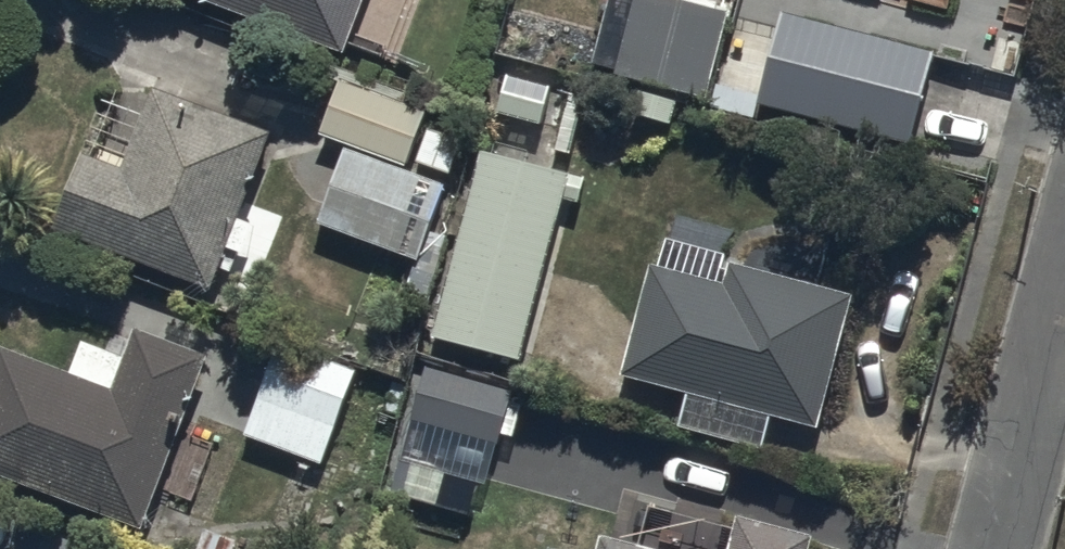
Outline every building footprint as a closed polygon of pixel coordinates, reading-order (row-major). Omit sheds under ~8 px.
[(351,46),(367,0),(221,0),(351,46)] [(711,0),(634,0),(615,73),(641,80),(632,113),(673,124),(680,97),(706,103),(731,5),(711,0)] [(937,50),(782,11),(759,99),(915,139),(937,50)] [(342,138),(314,220),(420,256),(445,182),(407,169),(411,158),(449,172),(460,139),(422,126),(430,102),(343,72),(322,132),(342,138)] [(81,149),(52,227),(213,288),(230,242),(246,248),(256,222),(241,216),(273,131),(156,87),(126,166),(81,149)] [(523,357),(564,197),(579,201),(587,173),(482,145),(433,334),(523,357)] [(858,295),(669,235),(625,371),(689,389),(679,423),(765,451),(777,412),(817,425),(858,295)] [(142,527),(207,356),(138,330),(130,353),(85,336),(71,373),(0,347),(0,474),(142,527)] [(357,369),(278,341),(244,436),(323,464),(357,369)] [(518,389),(424,363),(406,427),(499,454),(518,389)] [(823,534),(743,512),(732,548),(819,548),(823,534)] [(604,548),(668,548),(609,532),(604,548)]
